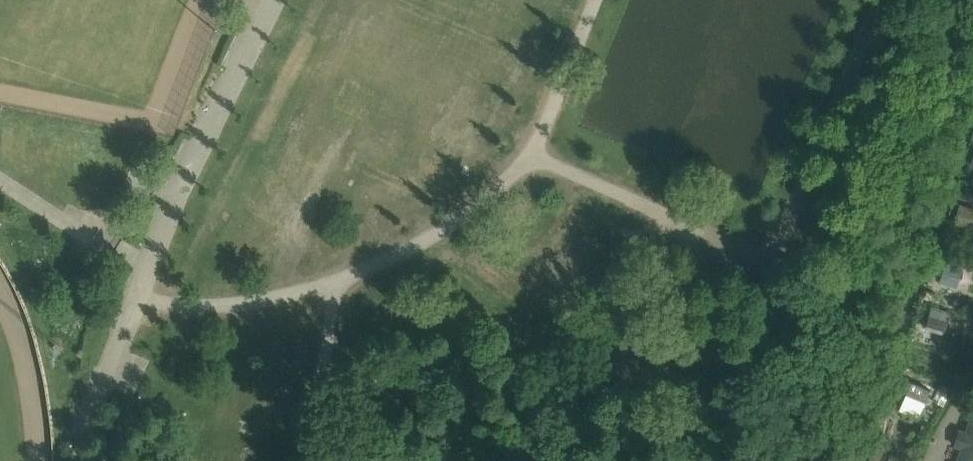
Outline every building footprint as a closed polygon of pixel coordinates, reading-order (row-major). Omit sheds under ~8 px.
[(961,204),(954,225),(972,230),(972,208),(961,204)] [(959,287),(965,270),(966,267),(948,261),(941,281),(959,287)] [(938,335),(945,310),(928,305),(921,331),(938,335)] [(915,419),(921,402),(902,395),(896,413),(915,419)] [(961,431),(956,446),(963,448),(959,460),(972,460),(972,415),(967,433),(961,431)]
